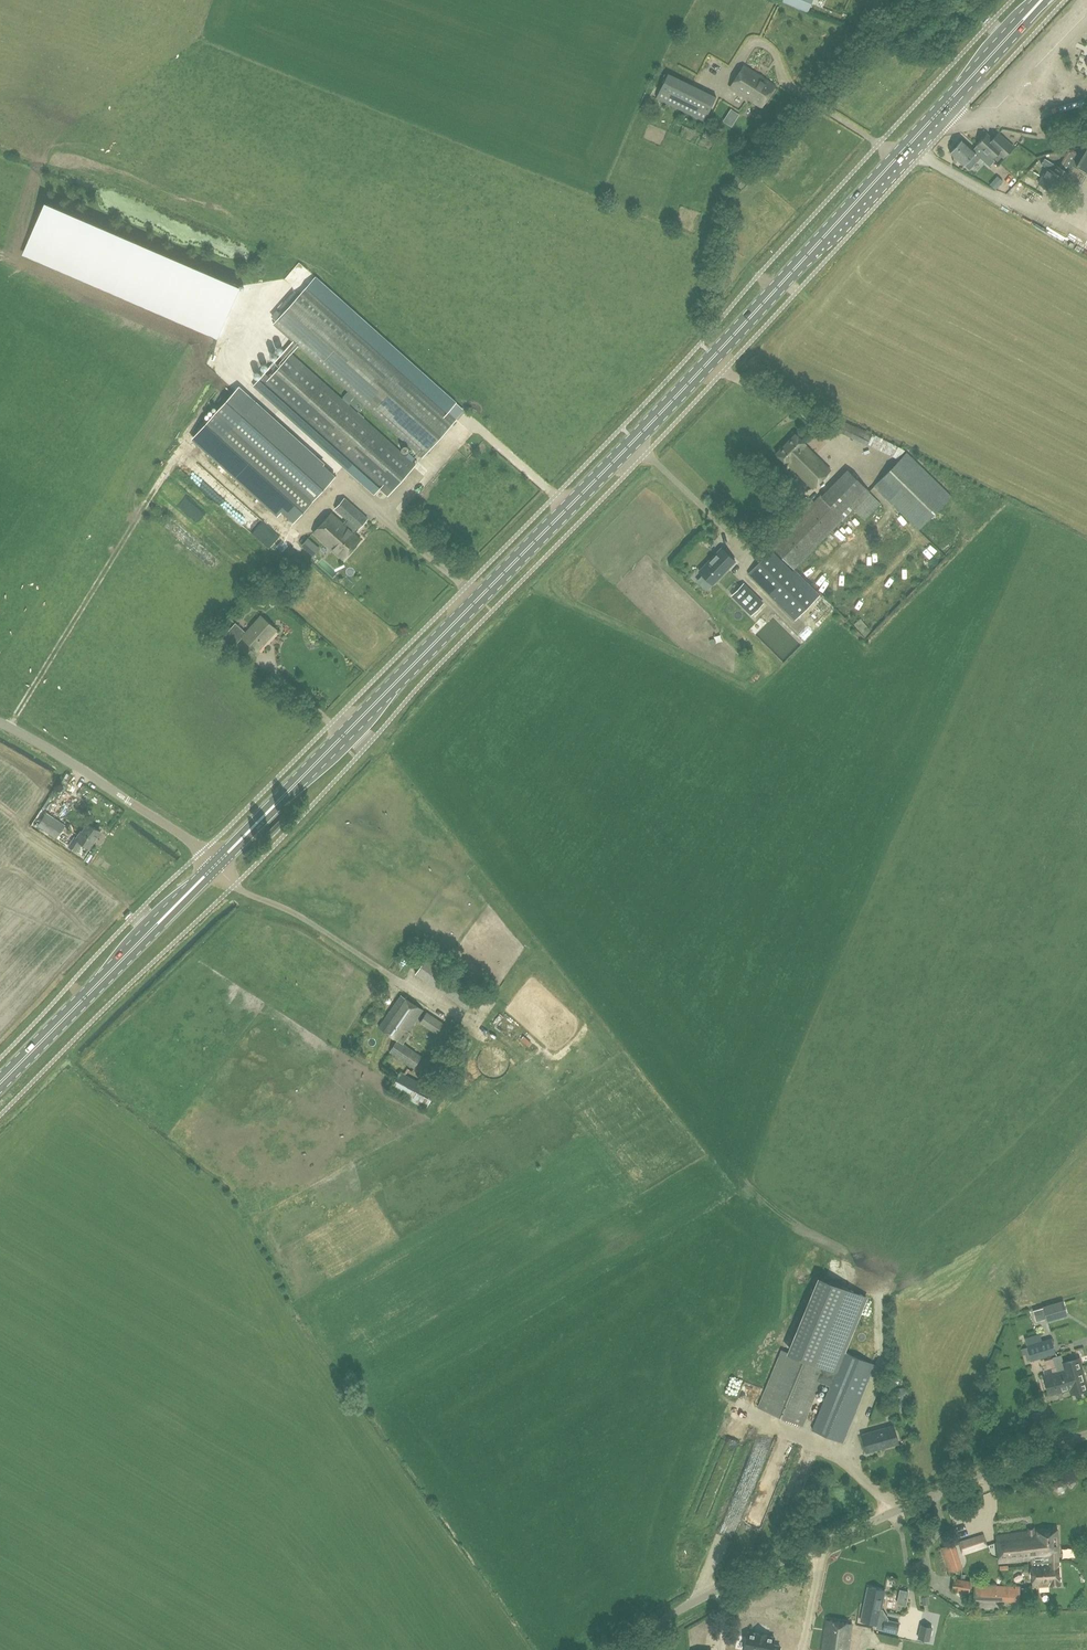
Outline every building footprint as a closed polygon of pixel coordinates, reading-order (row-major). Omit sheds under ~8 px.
[(809,14),(813,0),(784,0),(783,4),(809,14)] [(731,88),(762,108),(776,86),(744,66),(731,88)] [(716,97),(669,74),(657,98),(704,121),(716,97)] [(987,135),(978,145),(994,159),(999,153),(1004,158),(1014,147),(1005,139),(999,145),(987,135)] [(995,161),(994,159),(978,145),(973,151),(961,140),(950,154),(964,166),(965,165),(971,170),(981,158),(990,166),(995,161)] [(1086,150),(1082,147),(1071,165),(1086,175),(1086,147),(1086,150)] [(1048,168),(1039,183),(1054,193),(1063,178),(1067,180),(1071,174),(1056,165),(1052,171),(1048,168)] [(743,170),(733,181),(738,185),(748,175),(743,170)] [(238,285),(44,203),(22,254),(217,336),(238,285)] [(317,278),(276,324),(423,459),(458,421),(449,413),(459,403),(317,278)] [(288,350),(254,386),(375,496),(381,490),(389,497),(417,466),(288,350)] [(315,457),(312,461),(235,391),(197,434),(258,489),(294,522),(335,476),(315,457)] [(833,429),(898,459),(906,451),(838,419),(833,429)] [(787,463),(812,488),(830,470),(805,445),(806,444),(795,434),(776,453),(786,464),(787,463)] [(874,487),(919,530),(951,496),(907,453),(874,487)] [(849,470),(772,548),(794,569),(853,509),(865,520),(881,504),(849,470)] [(347,519),(343,523),(332,513),(313,532),(331,549),(343,559),(361,540),(354,534),(368,519),(345,498),(335,509),(347,519)] [(843,530),(854,540),(865,527),(854,517),(843,530)] [(929,536),(938,546),(948,537),(939,527),(929,536)] [(861,546),(869,541),(864,534),(857,539),(861,546)] [(830,540),(827,546),(838,551),(840,544),(830,540)] [(898,553),(903,545),(898,541),(892,549),(898,553)] [(929,553),(936,561),(945,551),(937,544),(929,553)] [(802,577),(794,569),(772,548),(771,549),(773,551),(748,576),(777,603),(802,577)] [(713,585),(735,562),(722,549),(699,572),(713,585)] [(814,561),(827,567),(832,555),(819,550),(814,561)] [(871,556),(860,559),(863,571),(874,569),(871,556)] [(828,566),(834,572),(842,562),(836,557),(828,566)] [(878,567),(883,565),(880,557),(875,559),(878,567)] [(922,561),(916,563),(921,575),(926,573),(922,561)] [(844,563),(839,573),(846,576),(851,567),(844,563)] [(858,578),(864,576),(861,567),(855,569),(858,578)] [(899,569),(898,578),(892,577),(891,587),(897,588),(898,581),(909,582),(910,570),(899,569)] [(816,580),(825,591),(835,584),(826,573),(816,580)] [(851,582),(857,580),(855,573),(837,579),(841,591),(852,587),(851,582)] [(732,596),(752,616),(764,604),(744,584),(732,596)] [(860,601),(867,604),(871,595),(864,592),(860,601)] [(828,603),(804,625),(815,637),(839,614),(828,603)] [(257,651),(276,630),(261,616),(246,633),(235,623),(221,639),(230,648),(235,643),(236,644),(242,638),(257,651)] [(371,725),(379,718),(374,711),(365,718),(371,725)] [(57,839),(66,825),(47,813),(38,826),(57,839)] [(272,840),(287,824),(283,820),(268,835),(272,840)] [(89,847),(100,831),(87,823),(82,831),(80,831),(76,838),(74,837),(69,847),(76,851),(81,842),(89,847)] [(416,974),(468,1010),(479,994),(427,959),(416,974)] [(546,1002),(556,1011),(563,1002),(553,994),(546,1002)] [(380,1027),(404,1044),(411,1033),(409,1032),(423,1010),(401,995),(380,1027)] [(420,1023),(437,1035),(444,1024),(428,1013),(420,1023)] [(389,1053),(414,1069),(423,1058),(398,1042),(389,1053)] [(392,1091),(426,1109),(438,1087),(422,1078),(419,1082),(401,1072),(392,1091)] [(821,1382),(831,1386),(836,1372),(844,1352),(867,1297),(825,1280),(794,1355),(782,1351),(759,1408),(803,1426),(821,1382)] [(1047,1321),(1068,1315),(1064,1301),(1033,1310),(1036,1321),(1046,1318),(1047,1321)] [(1052,1338),(1038,1342),(1042,1358),(1056,1354),(1052,1338)] [(1042,1358),(1038,1342),(1026,1346),(1032,1362),(1056,1354),(1042,1358)] [(836,1372),(831,1386),(813,1430),(843,1442),(873,1368),(875,1365),(844,1352),(836,1372)] [(1070,1389),(1060,1355),(1053,1357),(1058,1373),(1044,1377),(1049,1395),(1070,1389)] [(1082,1368),(1081,1366),(1074,1368),(1071,1360),(1064,1363),(1062,1355),(1060,1355),(1070,1389),(1072,1394),(1086,1390),(1086,1386),(1082,1368)] [(866,1453),(899,1444),(894,1426),(862,1435),(866,1453)] [(1031,1560),(1031,1563),(1059,1561),(1057,1530),(1037,1531),(996,1537),(999,1564),(1031,1560)] [(962,1554),(987,1545),(984,1534),(958,1543),(962,1554)] [(963,1569),(955,1543),(941,1548),(949,1573),(963,1569)] [(1060,1586),(1059,1561),(1031,1563),(1033,1587),(1060,1586)] [(971,1581),(955,1578),(953,1591),(970,1593),(971,1581)] [(975,1585),(975,1600),(1020,1601),(1020,1586),(975,1585)] [(880,1615),(884,1595),(885,1591),(869,1587),(861,1621),(877,1625),(876,1629),(897,1633),(899,1623),(886,1620),(883,1616),(880,1615)] [(851,1624),(826,1620),(823,1649),(848,1649),(851,1624)] [(921,1625),(918,1638),(929,1640),(932,1627),(921,1625)] [(767,1634),(756,1632),(756,1634),(748,1632),(745,1649),(779,1649),(780,1646),(773,1645),(774,1637),(767,1636),(767,1634)]
